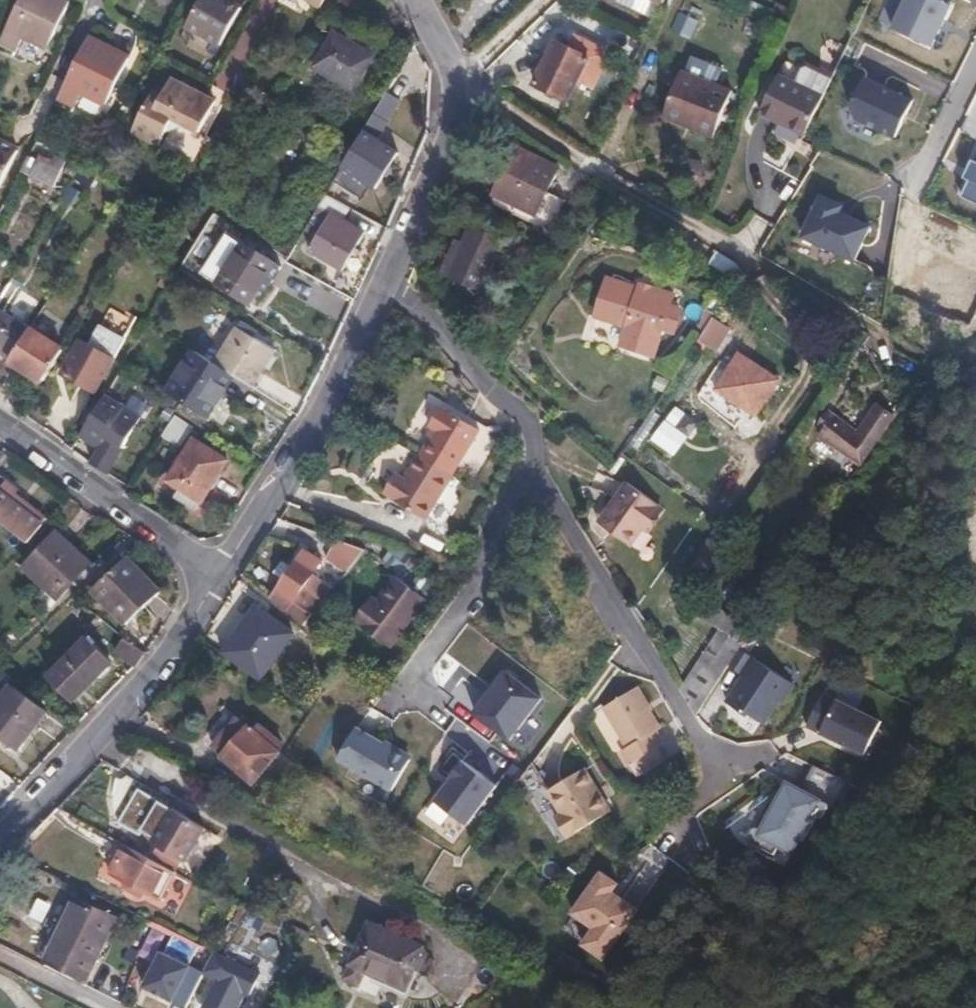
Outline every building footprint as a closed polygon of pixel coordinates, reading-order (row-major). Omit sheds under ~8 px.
[(6,25),(48,46),(70,0),(18,0),(6,25)] [(189,26),(225,44),(243,7),(229,0),(202,0),(189,26)] [(654,0),(621,0),(657,20),(664,5),(654,0)] [(686,0),(682,0),(672,29),(702,40),(713,10),(686,0)] [(790,10),(794,0),(781,0),(779,5),(790,10)] [(928,0),(908,0),(892,33),(931,51),(950,11),(928,0)] [(374,57),(336,34),(316,68),(354,92),(374,57)] [(567,47),(556,42),(535,83),(568,101),(595,45),(574,34),(567,47)] [(131,58),(88,37),(68,77),(65,83),(107,104),(131,58)] [(806,64),(797,84),(825,97),(834,77),(806,64)] [(733,94),(684,71),(664,118),(713,139),(733,94)] [(797,84),(782,76),(762,115),(807,135),(825,97),(797,84)] [(171,77),(162,94),(155,90),(134,131),(159,144),(165,129),(186,123),(200,130),(215,100),(171,77)] [(912,105),(864,82),(850,110),(854,122),(895,141),(912,105)] [(0,187),(18,146),(0,138),(0,186),(0,187)] [(398,154),(372,139),(351,175),(375,190),(398,154)] [(495,194),(535,213),(537,214),(547,193),(559,168),(517,148),(495,194)] [(35,161),(27,157),(21,170),(51,185),(64,160),(52,154),(48,162),(38,156),(35,161)] [(963,194),(975,200),(975,168),(963,194)] [(537,214),(535,213),(532,222),(549,231),(564,201),(547,193),(537,214)] [(840,210),(820,200),(800,240),(851,265),(867,231),(837,217),(840,210)] [(362,233),(332,215),(310,251),(341,269),(362,233)] [(504,242),(470,227),(449,274),(482,290),(504,242)] [(276,262),(243,243),(218,283),(250,303),(276,262)] [(660,281),(658,286),(612,272),(601,307),(634,317),(630,332),(659,341),(667,314),(678,317),(685,296),(674,293),(675,286),(660,281)] [(31,325),(0,304),(0,345),(13,353),(30,327),(31,325)] [(106,315),(89,345),(80,339),(62,372),(94,391),(130,329),(106,315)] [(717,316),(702,341),(721,353),(736,327),(717,316)] [(600,323),(597,342),(622,345),(624,326),(600,323)] [(232,375),(251,387),(275,351),(235,326),(211,362),(232,375)] [(63,348),(30,327),(13,353),(10,358),(41,379),(63,348)] [(232,375),(211,362),(193,351),(168,391),(207,416),(232,375)] [(780,382),(740,355),(715,392),(754,418),(780,382)] [(103,398),(81,435),(100,447),(93,460),(109,470),(131,432),(114,422),(123,409),(103,398)] [(440,430),(422,456),(453,475),(481,430),(445,405),(431,424),(440,430)] [(676,406),(654,440),(678,456),(700,422),(676,406)] [(801,451),(849,484),(893,418),(878,409),(859,438),(826,415),(801,451)] [(182,447),(194,429),(177,418),(165,435),(182,447)] [(223,457),(193,439),(167,479),(197,497),(223,457)] [(453,475),(422,456),(407,477),(397,471),(385,490),(396,498),(394,500),(427,520),(455,476),(453,475)] [(27,539),(40,523),(10,499),(19,487),(0,473),(0,517),(27,539)] [(665,507),(632,482),(602,523),(634,547),(665,507)] [(90,563),(58,532),(22,568),(51,597),(72,576),(76,579),(90,563)] [(337,539),(325,558),(346,572),(362,547),(337,539)] [(125,551),(92,586),(128,619),(160,584),(125,551)] [(275,575),(284,581),(272,599),(306,625),(320,605),(308,598),(315,589),(307,584),(321,562),(305,551),(299,560),(298,560),(292,569),(283,563),(275,575)] [(396,577),(378,602),(371,598),(353,621),(390,648),(426,600),(396,577)] [(742,645),(753,629),(709,602),(698,617),(721,631),(742,645)] [(292,634),(256,608),(224,652),(258,677),(292,634)] [(740,649),(742,645),(721,631),(681,689),(698,714),(729,666),(740,649)] [(108,661),(83,638),(47,677),(73,700),(108,661)] [(115,651),(130,661),(136,666),(145,651),(125,638),(115,651)] [(795,685),(740,649),(729,666),(744,676),(728,701),(747,713),(748,711),(767,723),(781,700),(784,702),(795,685)] [(509,740),(540,698),(506,672),(474,713),(509,740)] [(12,685),(0,700),(0,735),(19,749),(47,711),(12,685)] [(661,726),(636,685),(603,705),(628,745),(621,749),(630,763),(664,742),(657,729),(661,726)] [(882,723),(825,694),(808,728),(865,758),(882,723)] [(403,756),(350,724),(331,755),(385,787),(403,756)] [(254,732),(247,726),(239,736),(233,730),(215,752),(251,784),(278,752),(265,741),(271,734),(260,725),(254,732)] [(495,785),(461,760),(432,798),(466,824),(495,785)] [(611,810),(586,766),(549,789),(561,812),(555,815),(568,836),(611,810)] [(536,767),(520,776),(532,795),(547,786),(536,767)] [(802,791),(785,782),(756,836),(792,855),(821,802),(830,806),(843,782),(814,767),(802,791)] [(180,817),(148,798),(128,835),(162,853),(180,817)] [(114,842),(105,837),(90,867),(141,892),(155,863),(114,842)] [(620,883),(601,869),(570,912),(591,928),(581,942),(603,958),(640,908),(615,892),(620,883)] [(100,912),(59,894),(32,954),(73,972),(100,912)] [(406,999),(417,975),(410,972),(421,948),(370,926),(345,980),(361,987),(364,979),(406,999)] [(169,945),(165,954),(187,965),(192,956),(169,945)] [(215,951),(205,971),(219,978),(204,1007),(239,1007),(247,992),(250,993),(260,972),(215,951)] [(144,987),(186,1007),(204,974),(187,965),(165,954),(162,952),(144,987)]
